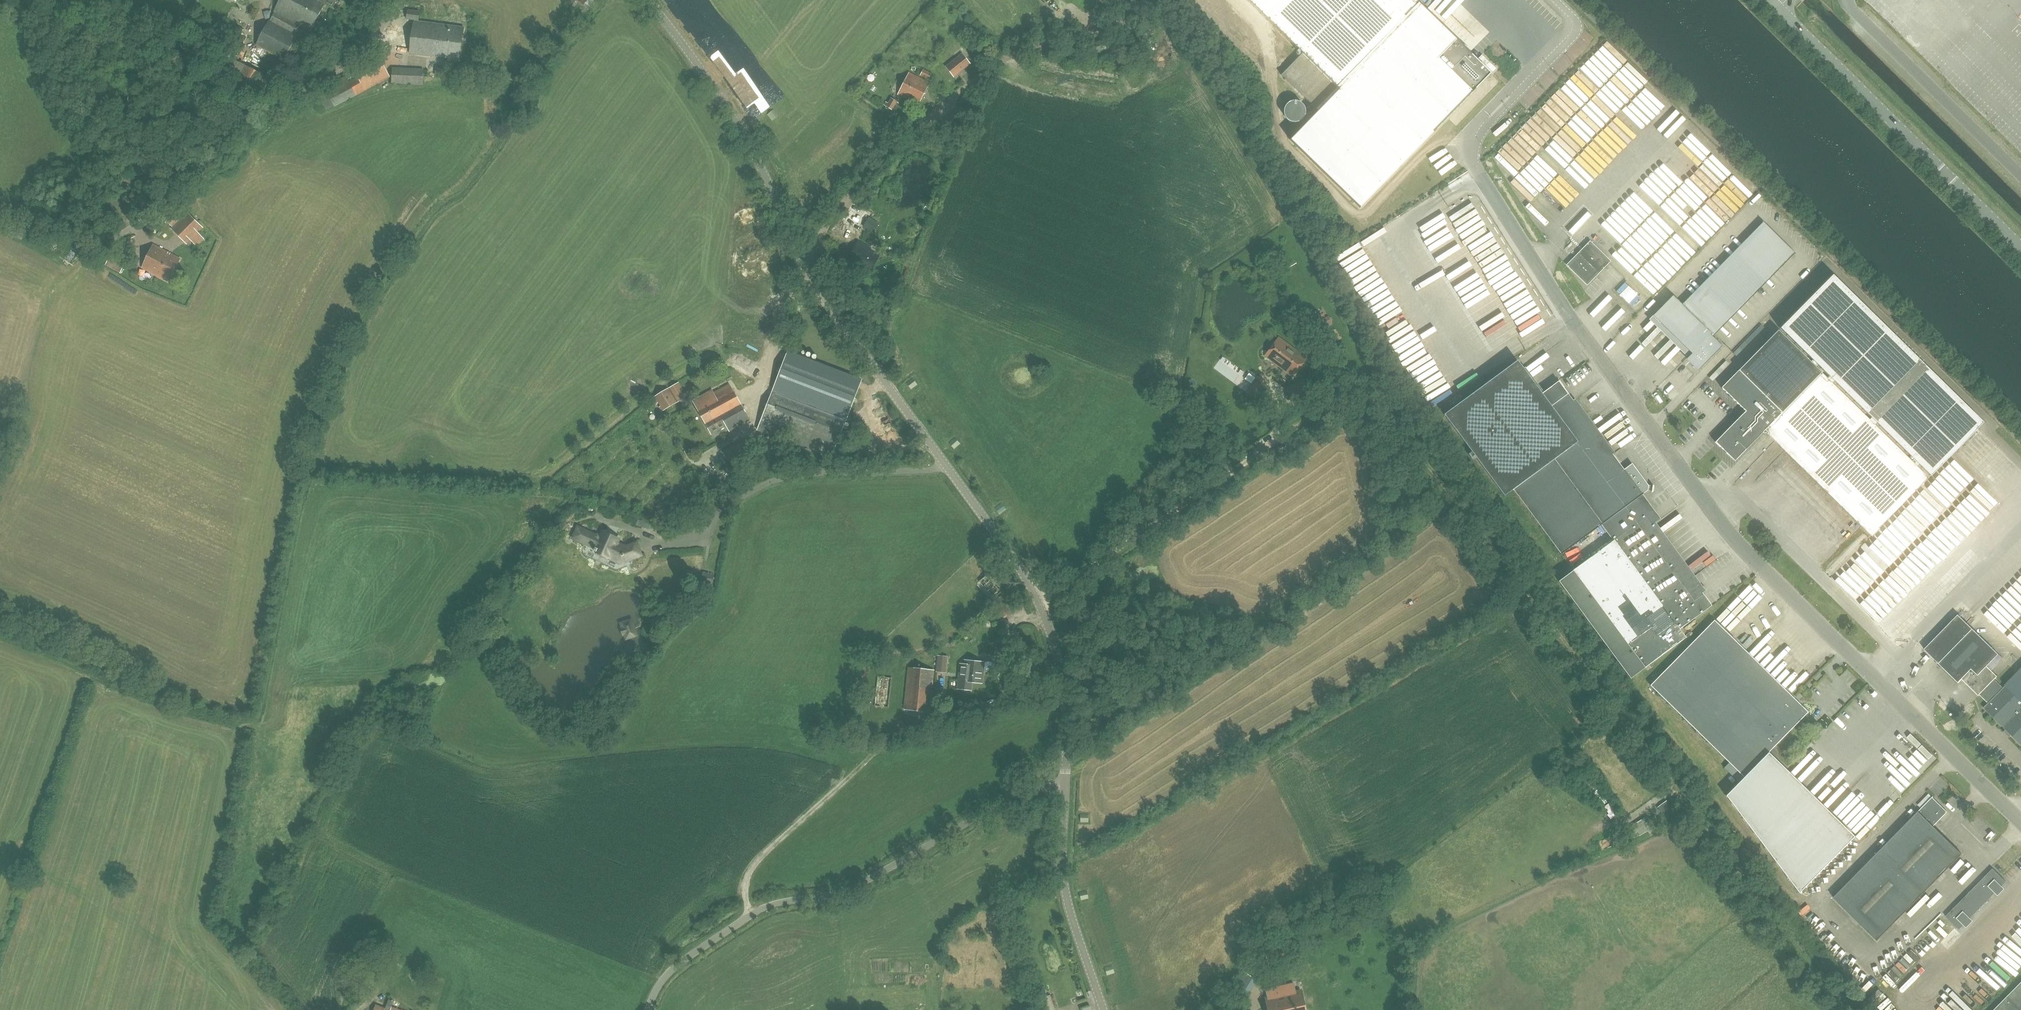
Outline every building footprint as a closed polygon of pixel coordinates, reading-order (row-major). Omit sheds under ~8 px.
[(275,12),(276,12),(299,25),(310,31),(325,4),(325,3),(333,7),(337,0),(281,0),(275,12)] [(1302,53),(1281,75),(1318,111),(1290,140),(1360,208),(1491,73),(1415,0),(1248,0),(1302,53)] [(410,55),(460,61),(464,26),(419,21),(420,12),(408,10),(407,20),(414,21),(410,55)] [(257,45),(285,60),(289,52),(293,54),(294,54),(295,53),(298,48),(298,47),(297,46),(294,44),(298,35),(295,33),(299,25),(276,12),(271,21),(270,20),(257,45)] [(236,39),(230,50),(236,53),(241,42),(238,40),(244,29),(233,23),(227,34),(236,39)] [(707,35),(700,40),(705,46),(712,42),(707,35)] [(358,77),(350,81),(357,95),(391,77),(379,54),(353,68),(358,77)] [(963,54),(946,67),(954,77),(971,64),(963,54)] [(1493,72),(1496,68),(1482,54),(1478,58),(1493,72)] [(224,79),(242,89),(259,98),(270,78),(235,59),(224,79)] [(436,66),(435,74),(448,76),(449,68),(436,66)] [(209,75),(215,78),(218,70),(213,68),(209,75)] [(423,84),(423,77),(427,77),(427,70),(423,70),(423,69),(393,68),(392,83),(423,84)] [(923,70),(920,75),(928,80),(932,74),(923,70)] [(506,73),(502,81),(514,85),(517,77),(506,73)] [(898,94),(919,105),(929,84),(909,73),(898,94)] [(884,105),(892,110),(897,102),(891,98),(888,103),(886,102),(884,105)] [(1287,117),(1290,120),(1293,122),(1297,122),(1299,122),(1303,120),(1306,117),(1307,116),(1307,112),(1307,107),(1305,104),(1302,102),(1298,100),(1295,100),(1292,101),(1288,104),(1286,107),(1285,110),(1286,114),(1287,117)] [(173,229),(187,243),(203,227),(189,213),(173,229)] [(879,224),(870,217),(863,226),(873,234),(879,224)] [(1793,250),(1765,224),(1684,306),(1672,295),(1653,315),(1691,353),(1687,357),(1699,369),(1722,346),(1710,334),(1793,250)] [(871,270),(878,256),(869,251),(870,248),(858,242),(849,259),(871,270)] [(1587,282),(1608,261),(1590,244),(1573,261),(1573,262),(1569,265),(1573,268),(1587,282)] [(154,245),(142,268),(169,281),(180,259),(154,245)] [(882,249),(880,253),(892,258),(891,260),(895,262),(897,257),(882,249)] [(1916,466),(1918,464),(1930,475),(1982,422),(1832,275),(1780,328),(1812,360),(1810,362),(1778,330),(1738,370),(1781,412),(1764,429),(1766,431),(1862,526),(1871,535),(1900,506),(1928,477),(1916,466)] [(1328,316),(1325,318),(1318,322),(1321,328),(1331,322),(1328,316)] [(1277,367),(1292,346),(1277,336),(1262,356),(1277,367)] [(1306,357),(1301,353),(1292,346),(1277,367),(1292,377),(1306,357)] [(775,387),(758,430),(760,431),(767,434),(831,458),(848,414),(849,409),(861,379),(788,352),(775,387)] [(1518,359),(1444,414),(1504,495),(1513,489),(1541,527),(1556,548),(1560,553),(1600,523),(1612,538),(1613,540),(1646,516),(1641,510),(1650,504),(1640,491),(1645,487),(1649,488),(1649,489),(1650,489),(1651,482),(1650,482),(1650,483),(1646,483),(1630,461),(1622,467),(1558,381),(1542,393),(1518,359)] [(1727,452),(1727,453),(1728,454),(1730,455),(1731,455),(1733,456),(1734,456),(1736,456),(1737,455),(1739,455),(1740,454),(1741,453),(1746,449),(1762,432),(1765,432),(1766,431),(1764,429),(1781,412),(1738,370),(1721,387),(1745,411),(1715,442),(1726,453),(1727,452)] [(913,378),(907,382),(911,389),(918,384),(913,378)] [(661,406),(660,406),(663,411),(686,396),(678,383),(654,397),(658,403),(658,402),(661,406)] [(727,426),(730,431),(750,420),(730,384),(714,393),(712,390),(693,400),(711,434),(727,426)] [(1253,384),(1247,392),(1253,397),(1259,389),(1253,384)] [(852,431),(842,431),(842,441),(863,441),(862,430),(852,431)] [(955,437),(948,442),(953,448),(960,443),(955,437)] [(1001,503),(995,507),(999,514),(1006,509),(1001,503)] [(1571,568),(1557,579),(1581,610),(1629,676),(1643,665),(1661,651),(1684,634),(1678,626),(1700,609),(1710,602),(1702,592),(1692,579),(1687,582),(1681,573),(1677,575),(1660,552),(1642,529),(1650,523),(1646,516),(1613,540),(1612,538),(1571,568)] [(638,520),(637,526),(650,530),(652,525),(638,520)] [(571,539),(594,549),(593,550),(619,564),(643,556),(637,540),(625,544),(620,542),(621,539),(601,530),(599,535),(578,526),(571,539)] [(714,574),(708,573),(706,582),(712,584),(714,574)] [(1002,608),(996,612),(1000,619),(1003,617),(1006,615),(1012,611),(1005,602),(1000,605),(1002,608)] [(1959,614),(1925,649),(1939,663),(1944,668),(1959,682),(1962,679),(1979,695),(1980,694),(1988,703),(2003,688),(1994,679),(1998,676),(1992,670),(1987,666),(1999,654),(1973,628),(1959,614)] [(626,641),(638,636),(632,618),(620,622),(621,627),(620,628),(622,637),(624,636),(626,641)] [(1768,752),(1808,712),(1714,620),(1650,685),(1743,777),(1725,795),(1798,892),(1854,836),(1785,768),(1768,752)] [(937,655),(936,672),(947,673),(948,656),(937,655)] [(971,682),(979,683),(982,683),(983,670),(982,670),(983,662),(966,660),(966,664),(961,663),(958,688),(971,690),(971,682)] [(930,712),(934,670),(908,667),(904,709),(930,712)] [(1984,707),(2006,729),(2004,732),(2009,737),(2012,735),(2020,744),(2020,669),(2003,688),(1988,703),(1984,707)] [(877,676),(874,706),(888,707),(892,678),(877,676)] [(1934,826),(1948,812),(1944,807),(1937,801),(1933,797),(1834,897),(1877,940),(1962,854),(1934,826)] [(1665,817),(1670,824),(1679,818),(1666,800),(1657,807),(1665,817)] [(1089,813),(1081,813),(1080,821),(1088,822),(1089,813)] [(1628,841),(1657,830),(1654,824),(1651,819),(1650,820),(1647,815),(1640,820),(1640,821),(1623,831),(1628,841)] [(1964,925),(1965,925),(1964,924),(1969,918),(1970,919),(1971,918),(1970,918),(1995,892),(1996,893),(1996,892),(2001,886),(2002,887),(2002,886),(2006,881),(1993,868),(1946,916),(1959,929),(1963,924),(1964,925)] [(1087,890),(1079,892),(1081,900),(1089,898),(1087,890)] [(1111,965),(1104,967),(1107,975),(1114,972),(1111,965)] [(368,967),(365,972),(361,979),(372,984),(378,971),(368,967)] [(1984,1009),(2020,1009),(2020,972),(1984,1009)] [(1265,997),(1265,999),(1266,1003),(1268,1009),(1305,1009),(1301,990),(1295,991),(1294,983),(1283,985),(1278,987),(1265,989),(1267,997),(1265,997)] [(1043,1009),(1055,1009),(1050,995),(1040,998),(1043,1009)] [(391,1007),(393,1002),(388,1000),(385,1009),(400,1009),(391,1007)]
